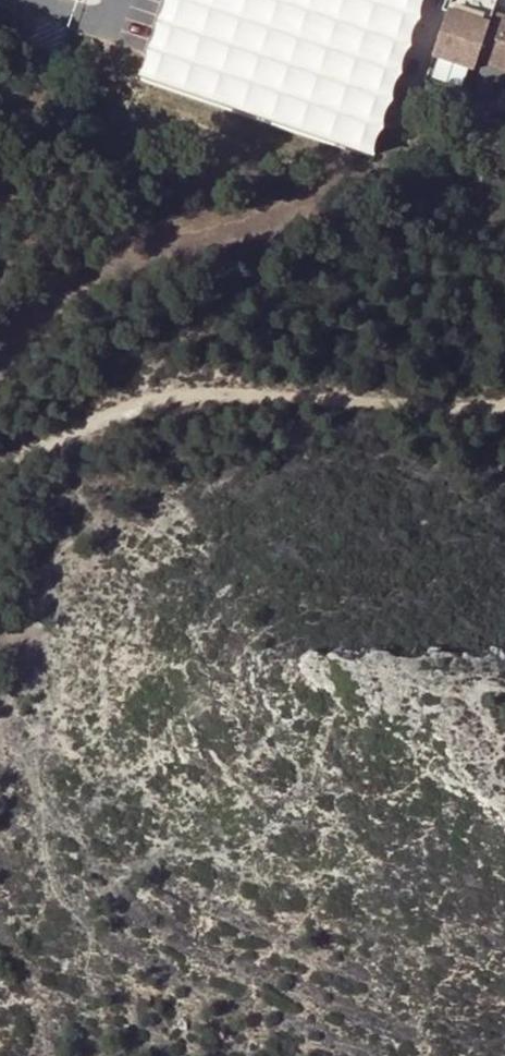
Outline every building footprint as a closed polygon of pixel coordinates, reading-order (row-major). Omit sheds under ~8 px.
[(143,85),(369,157),(420,0),(170,0),(143,85)] [(437,8),(448,11),(433,55),(439,57),(469,67),(474,69),(477,59),(504,68),(504,18),(492,14),(496,0),(440,0),(437,8)] [(469,67),(439,57),(432,78),(462,88),(469,67)]
